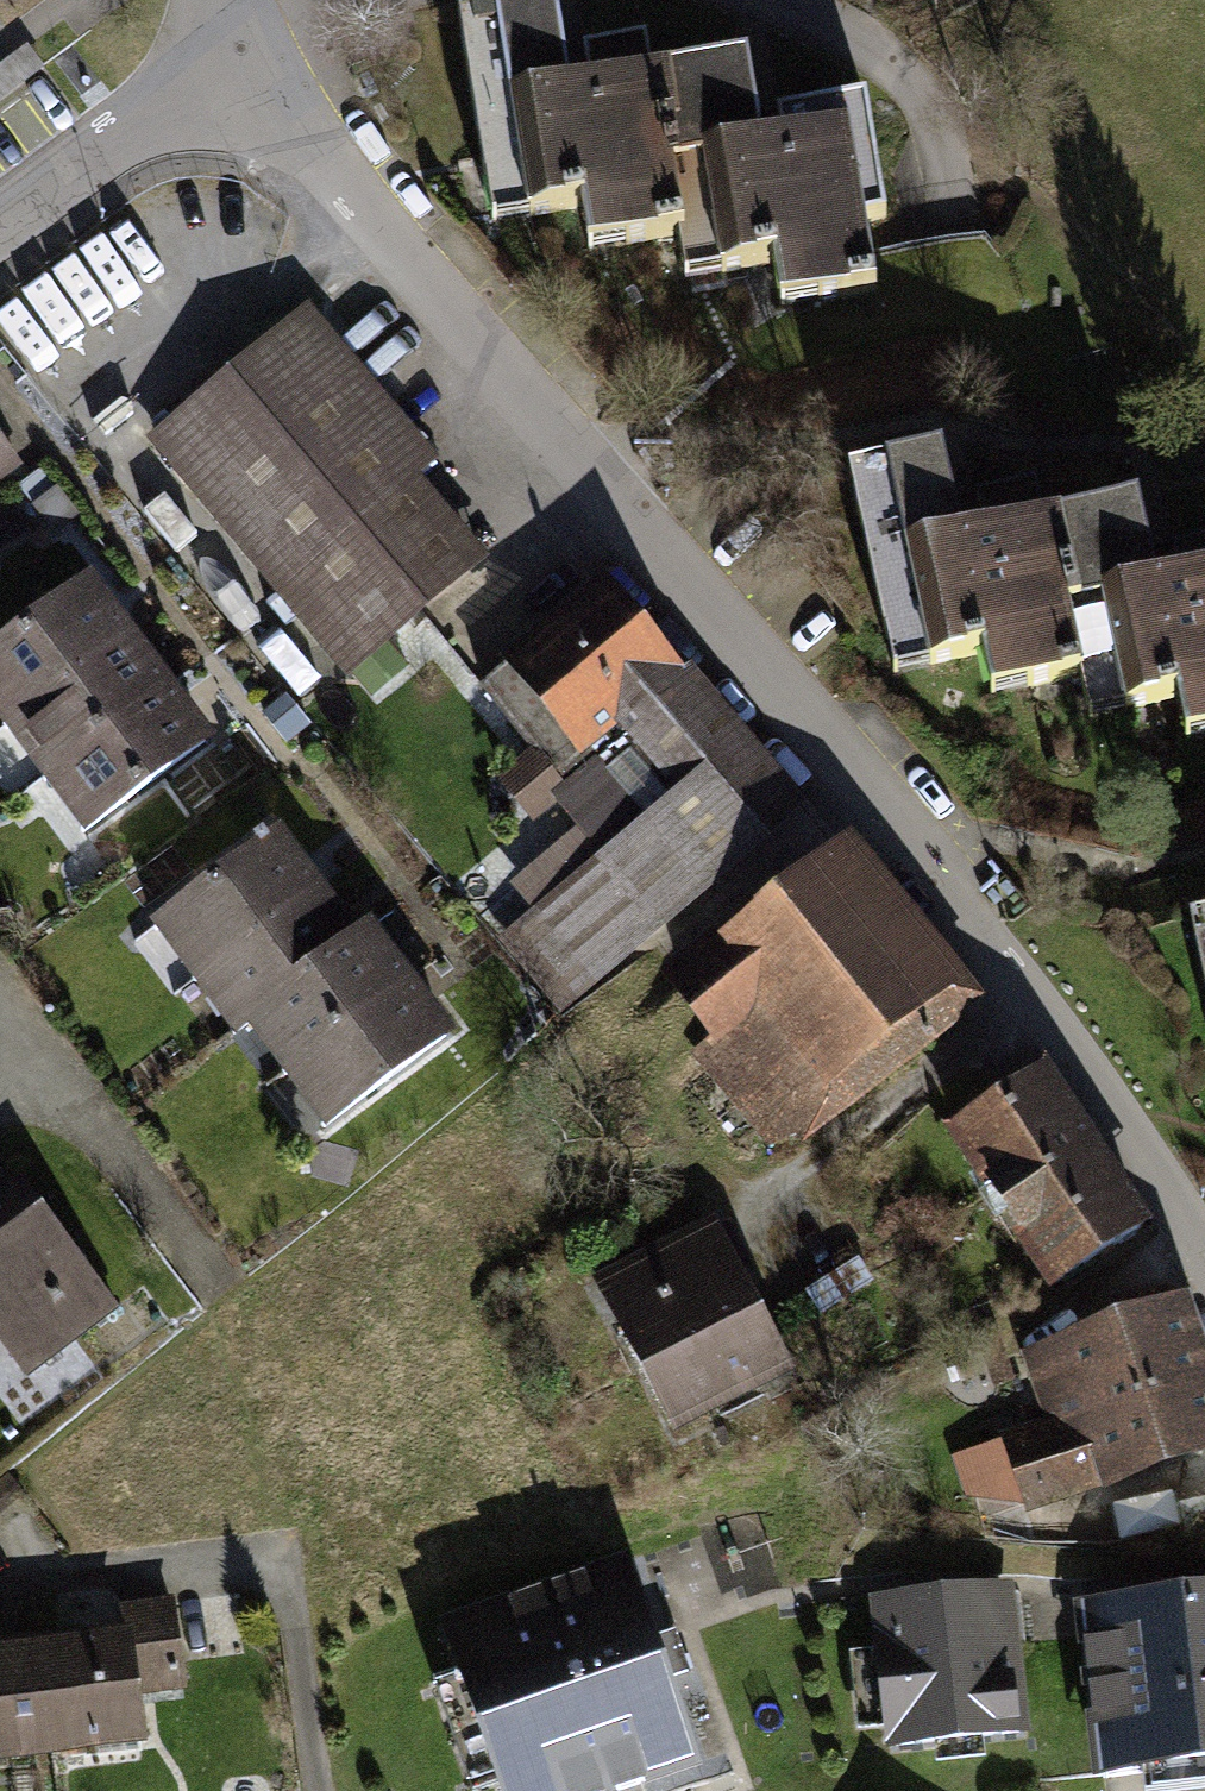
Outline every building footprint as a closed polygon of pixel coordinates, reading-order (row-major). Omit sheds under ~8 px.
[(531,216),(619,201),(627,243),(684,234),(672,163),(682,161),(666,72),(651,74),(645,40),(584,51),(589,85),(569,89),(554,0),(543,0),(457,15),(485,179),(523,172),(531,216)] [(28,43),(0,64),(0,100),(45,66),(28,43)] [(672,163),(684,234),(715,228),(722,271),(812,258),(818,298),(876,290),(866,222),(885,219),(867,99),(777,113),(781,141),(761,144),(748,60),(666,72),(682,161),(672,163)] [(306,314),(156,439),(348,666),(483,553),(415,472),(429,460),(306,314)] [(17,462),(0,440),(0,475),(17,462)] [(945,449),(850,469),(885,629),(920,621),(929,664),(1019,644),(1028,686),(1083,674),(1069,607),(1088,602),(1069,513),(1042,519),(1035,487),(977,499),(984,531),(963,536),(945,449)] [(32,507),(54,534),(77,514),(55,488),(32,507)] [(1174,551),(1179,577),(1156,582),(1138,498),(1069,513),(1088,602),(1069,607),(1083,674),(1116,666),(1125,708),(1204,690),(1204,544),(1174,551)] [(0,649),(0,692),(19,716),(127,635),(88,583),(0,649)] [(652,925),(792,806),(673,663),(666,667),(600,589),(489,692),(569,792),(559,801),(587,833),(523,887),(546,914),(536,922),(578,972),(624,933),(652,925)] [(127,635),(19,716),(58,769),(167,688),(127,635)] [(355,671),(374,693),(404,668),(400,663),(405,659),(391,643),(386,647),(385,645),(355,671)] [(167,688),(58,769),(97,821),(206,740),(167,688)] [(261,847),(168,917),(207,970),(317,889),(276,836),(268,842),(263,834),(255,840),(261,847)] [(853,1099),(953,1019),(830,865),(813,878),(803,866),(740,916),(750,928),(729,945),(850,1096),(853,1099)] [(355,941),(317,889),(207,970),(245,1021),(259,1011),(355,941)] [(1190,914),(1204,980),(1204,911),(1190,914)] [(368,930),(355,941),(259,1011),(298,1063),(407,982),(368,930)] [(850,1096),(729,945),(686,978),(725,1029),(722,1032),(794,1122),(779,1135),(815,1126),(850,1096)] [(446,1035),(407,982),(298,1063),(337,1115),(446,1035)] [(779,1135),(794,1122),(722,1032),(699,1050),(771,1141),(779,1135)] [(1040,1072),(953,1129),(1004,1206),(1091,1149),(1040,1072)] [(1091,1149),(1004,1206),(1055,1283),(1142,1225),(1091,1149)] [(0,1201),(0,1317),(36,1364),(115,1305),(24,1183),(0,1201)] [(662,1291),(615,1315),(671,1424),(758,1380),(752,1368),(781,1353),(716,1228),(647,1263),(662,1291)] [(805,1290),(821,1316),(873,1284),(860,1259),(805,1290)] [(1204,1446),(1204,1403),(1175,1311),(1164,1315),(1157,1294),(1109,1309),(1116,1331),(1028,1359),(1042,1402),(1076,1391),(1084,1417),(1006,1442),(1027,1504),(1204,1446)] [(626,1566),(446,1629),(503,1790),(611,1790),(695,1762),(665,1678),(687,1670),(674,1632),(652,1640),(626,1566)] [(1002,1589),(880,1602),(884,1639),(879,1639),(889,1735),(894,1734),(895,1745),(1017,1733),(1002,1589)] [(1085,1607),(1104,1775),(1204,1764),(1204,1594),(1085,1607)] [(126,1638),(39,1649),(51,1748),(141,1737),(132,1670),(179,1664),(171,1602),(122,1608),(126,1638)] [(51,1748),(39,1649),(0,1654),(0,1755),(51,1748)]
